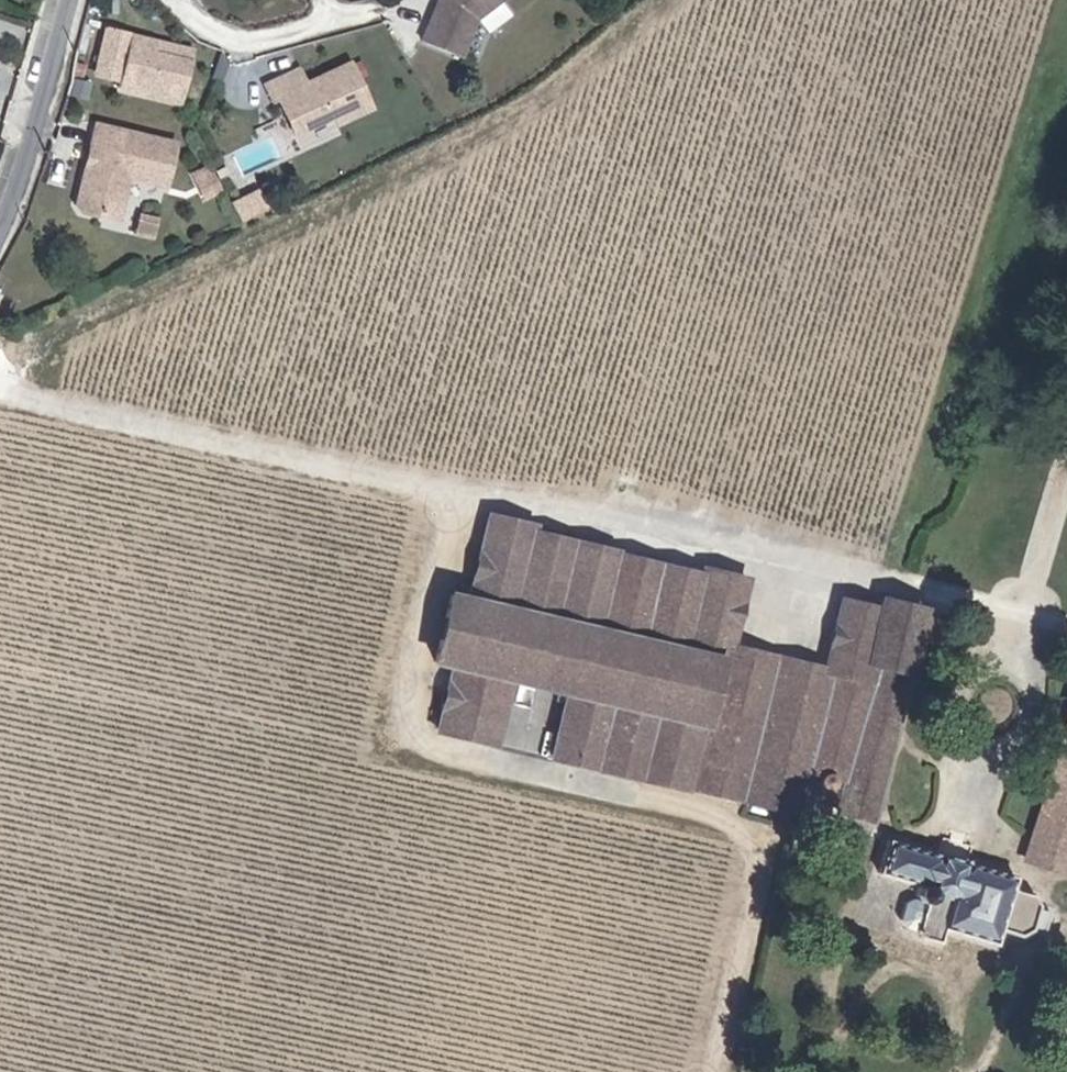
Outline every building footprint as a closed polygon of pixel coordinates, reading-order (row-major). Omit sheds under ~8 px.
[(412,40),(451,55),(466,16),(486,0),(428,0),(412,40)] [(118,33),(96,28),(85,72),(108,77),(118,33)] [(120,33),(108,85),(172,100),(181,60),(143,51),(146,39),(120,33)] [(361,105),(339,60),(295,82),(288,67),(255,84),(263,100),(268,98),(286,134),(324,115),(328,122),(361,105)] [(99,200),(114,203),(119,188),(114,182),(117,172),(156,179),(168,138),(88,123),(81,149),(87,153),(85,162),(78,166),(69,206),(96,212),(99,200)] [(187,165),(189,170),(203,163),(201,158),(187,165)] [(189,170),(200,192),(214,184),(203,163),(189,170)] [(111,214),(114,203),(99,200),(96,212),(111,214)] [(781,817),(783,810),(809,696),(804,692),(709,671),(727,597),(702,591),(701,597),(531,552),(532,544),(488,534),(466,614),(448,610),(430,677),(447,682),(431,743),(489,759),(506,697),(562,712),(544,775),(777,837),(781,817)] [(805,686),(804,692),(809,696),(783,810),(811,817),(818,815),(822,804),(830,805),(825,830),(856,838),(902,631),(868,621),(865,633),(820,622),(805,686)] [(1044,759),(1009,878),(1045,885),(1066,814),(1066,678),(1044,759)] [(932,941),(933,946),(981,960),(999,898),(945,884),(945,876),(926,871),(922,876),(888,866),(881,892),(885,899),(900,903),(907,919),(907,928),(913,938),(919,913),(920,913),(939,916),(932,941)] [(919,913),(913,938),(932,941),(939,916),(920,913),(919,913)] [(933,946),(932,941),(913,938),(910,952),(915,959),(928,962),(933,946)]
